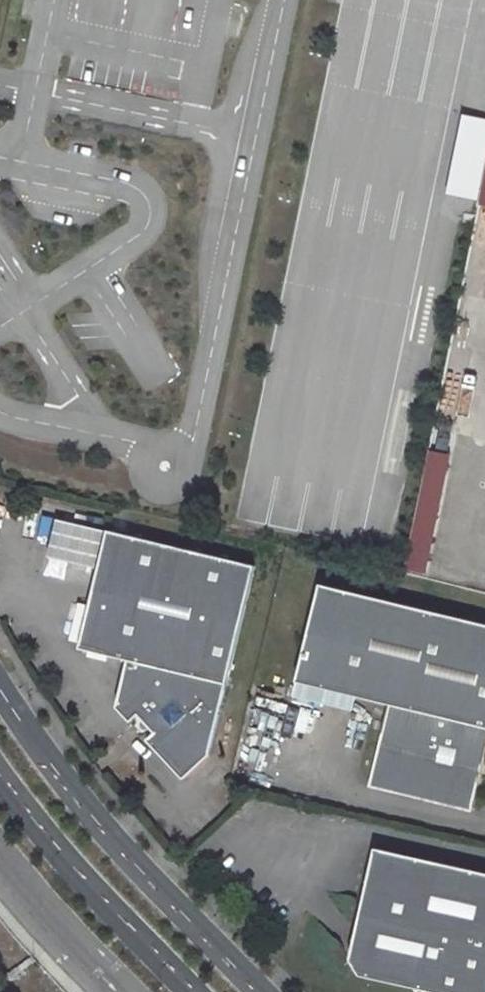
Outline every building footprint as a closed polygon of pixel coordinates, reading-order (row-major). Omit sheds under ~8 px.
[(421,571),(449,454),(428,448),(399,566),(421,571)] [(158,736),(150,743),(186,783),(213,758),(257,569),(110,534),(60,523),(51,560),(101,572),(82,652),(130,664),(119,711),(133,726),(141,718),(145,722),(143,727),(144,730),(147,733),(152,733),(154,732),(158,736)] [(322,586),(299,684),(391,706),(372,789),(474,814),(484,768),(484,626),(322,586)] [(375,850),(355,939),(350,962),(360,978),(423,991),(484,991),(484,874),(375,850)]
